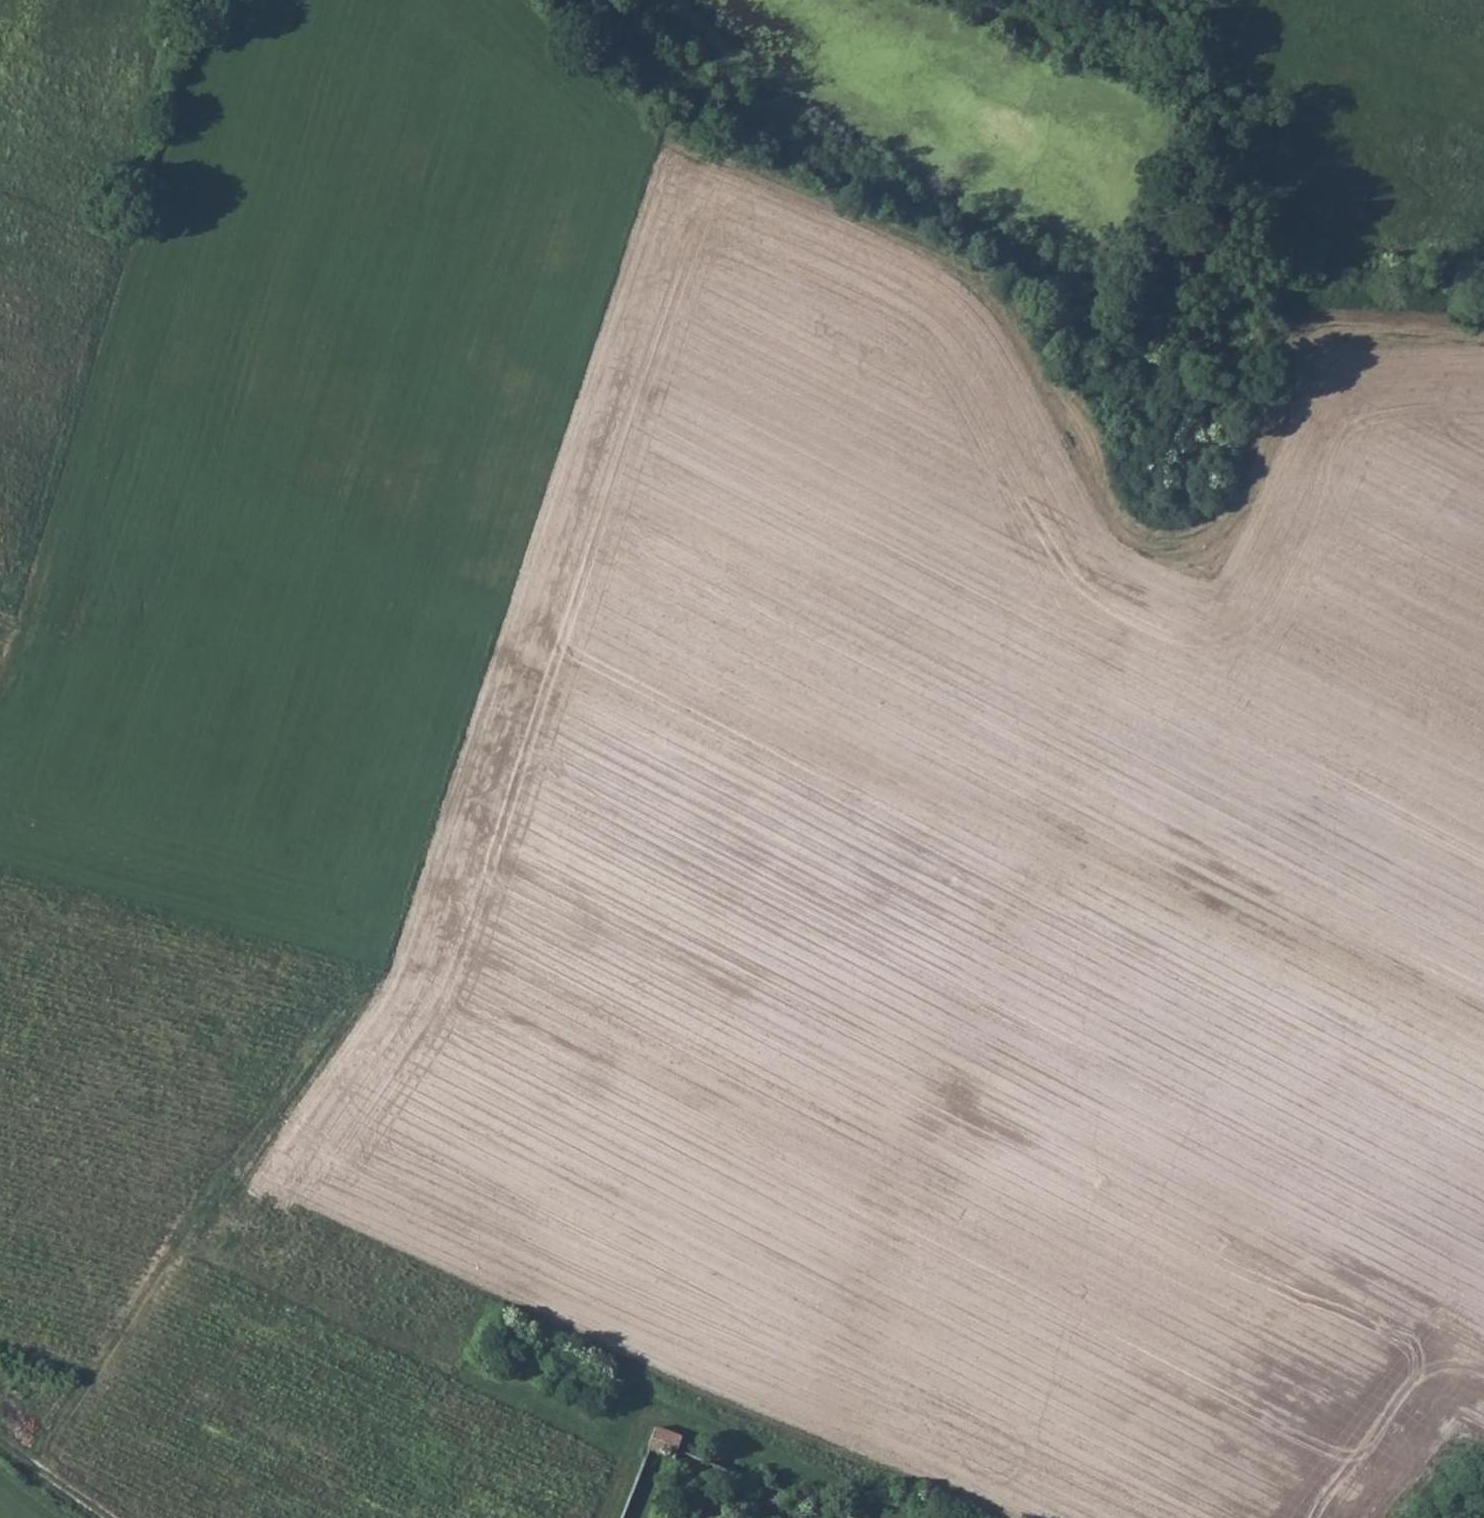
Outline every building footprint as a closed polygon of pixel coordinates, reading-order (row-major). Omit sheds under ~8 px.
[(644,1443),(661,1449),(658,1454),(672,1459),(676,1450),(680,1436),(651,1425),(644,1443)] [(634,1469),(649,1474),(658,1454),(661,1449),(644,1443),(634,1469)]
